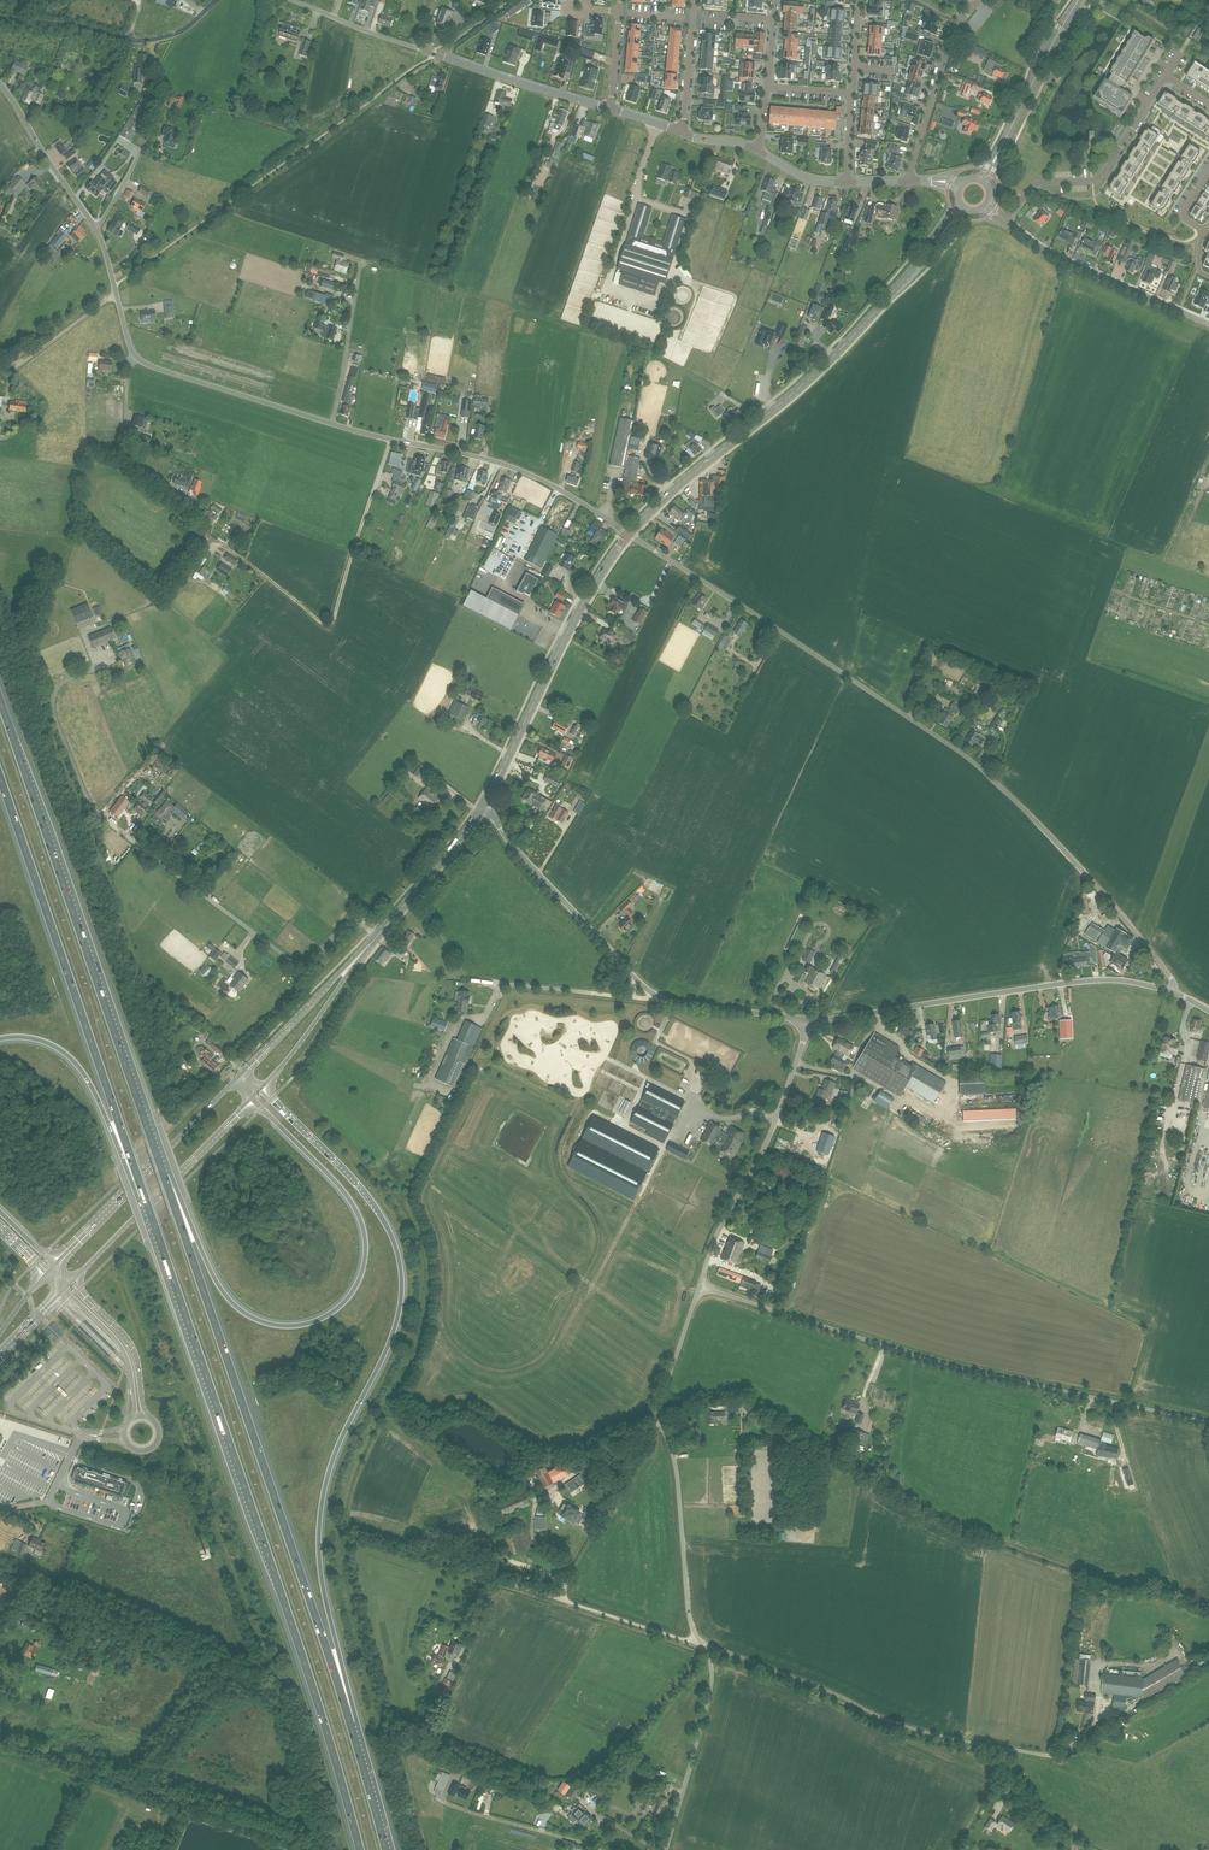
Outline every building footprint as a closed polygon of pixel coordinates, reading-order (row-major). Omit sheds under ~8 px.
[(155,4),(174,9),(178,0),(156,0),(155,4)] [(360,10),(369,13),(371,4),(375,5),(376,0),(363,0),(360,10)] [(869,8),(885,10),(885,4),(887,4),(888,2),(890,3),(891,0),(879,0),(879,1),(870,0),(869,8)] [(455,9),(460,15),(465,10),(459,2),(454,1),(453,8),(455,9)] [(522,1),(512,9),(515,14),(526,6),(522,1)] [(750,1),(749,1),(749,12),(757,12),(757,9),(762,9),(762,2),(760,2),(750,1)] [(798,13),(802,14),(802,12),(803,12),(802,12),(803,9),(803,5),(784,3),(784,7),(783,7),(783,10),(783,12),(785,12),(798,13)] [(442,8),(441,12),(440,11),(437,20),(438,20),(437,24),(446,27),(447,22),(449,23),(449,21),(450,22),(450,21),(449,21),(450,20),(451,20),(450,20),(450,18),(451,19),(451,18),(453,12),(442,8)] [(533,12),(532,26),(542,27),(542,21),(543,21),(542,21),(542,19),(543,19),(544,19),(543,18),(543,13),(542,13),(542,9),(535,8),(535,12),(533,12)] [(885,10),(869,8),(869,9),(868,9),(868,14),(869,14),(869,16),(884,17),(885,10)] [(844,18),(844,16),(845,11),(828,9),(827,20),(830,20),(830,21),(843,22),(843,23),(844,18)] [(922,22),(937,28),(936,28),(937,26),(938,27),(940,23),(939,22),(939,21),(930,16),(932,12),(924,9),(921,16),(924,18),(922,22)] [(418,13),(408,10),(404,26),(415,28),(418,13)] [(785,12),(784,19),(799,20),(800,14),(798,13),(785,12)] [(378,23),(390,26),(393,16),(388,14),(387,17),(381,14),(378,23)] [(592,19),(592,26),(591,26),(591,28),(587,27),(587,26),(586,37),(595,38),(595,34),(601,35),(602,30),(603,30),(604,25),(602,24),(603,20),(592,19)] [(577,22),(567,21),(565,36),(575,37),(577,22)] [(490,24),(496,33),(500,30),(494,22),(490,24)] [(937,28),(922,22),(924,22),(922,27),(919,25),(916,32),(923,35),(925,31),(931,34),(931,33),(934,35),(937,28)] [(280,37),(279,39),(287,41),(287,39),(298,42),(301,34),(300,34),(297,33),(298,30),(280,24),(280,25),(283,26),(282,29),(282,28),(279,37),(280,37)] [(640,33),(640,26),(630,25),(629,32),(640,33)] [(869,34),(884,35),(885,28),(870,27),(869,33),(869,34)] [(670,28),(669,36),(680,37),(681,29),(670,28)] [(534,34),(525,31),(523,36),(532,39),(534,34)] [(702,42),(715,43),(715,36),(717,35),(717,32),(712,31),(712,35),(703,35),(702,42)] [(919,35),(906,32),(904,38),(917,42),(919,35)] [(1124,82),(1127,84),(1154,41),(1149,38),(1148,38),(1147,38),(1146,39),(1145,39),(1135,33),(1110,74),(1112,75),(1108,82),(1105,81),(1095,98),(1123,115),(1133,98),(1125,93),(1123,95),(1118,91),(1121,86),(1124,82)] [(755,48),(754,53),(756,53),(757,54),(757,53),(759,53),(759,54),(764,54),(765,35),(761,34),(758,34),(756,34),(756,36),(755,48)] [(543,43),(550,45),(552,39),(539,35),(534,50),(541,52),(543,43)] [(486,55),(491,42),(481,38),(477,52),(486,55)] [(305,41),(300,57),(307,58),(311,43),(305,41)] [(920,55),(929,58),(929,57),(930,58),(932,53),(931,53),(932,49),(931,49),(933,44),(924,42),(923,42),(920,41),(919,46),(922,47),(920,55)] [(971,53),(985,59),(988,52),(973,46),(972,47),(966,45),(963,51),(970,54),(971,53)] [(504,62),(515,65),(518,55),(519,56),(521,50),(519,50),(520,49),(509,46),(508,51),(506,51),(505,56),(506,56),(504,62)] [(840,48),(828,47),(828,48),(825,48),(824,59),(840,60),(840,55),(841,55),(840,55),(841,54),(841,53),(841,48),(840,48)] [(581,48),(579,55),(592,60),(595,53),(581,48)] [(881,49),(868,48),(868,55),(880,56),(881,49)] [(138,54),(138,64),(134,64),(133,83),(133,86),(140,87),(140,83),(141,84),(142,65),(147,65),(147,63),(149,63),(149,59),(148,59),(148,55),(138,54)] [(553,76),(563,79),(565,72),(566,73),(566,71),(569,72),(569,74),(574,60),(566,57),(564,62),(558,60),(556,65),(554,64),(552,69),(554,70),(553,76)] [(915,57),(911,67),(924,71),(924,70),(926,64),(917,62),(918,58),(915,57)] [(12,68),(26,73),(29,64),(15,59),(12,68)] [(1002,66),(991,61),(988,59),(983,70),(986,71),(992,75),(996,77),(997,76),(1001,78),(1005,71),(1000,69),(1002,66)] [(742,71),(754,72),(755,69),(755,65),(749,64),(749,61),(741,60),(741,63),(740,63),(739,71),(742,71)] [(713,63),(700,62),(700,69),(709,70),(708,74),(712,74),(712,70),(714,71),(715,63),(713,63)] [(781,65),(781,72),(791,73),(796,74),(797,63),(786,62),(786,66),(781,65)] [(667,63),(666,71),(677,72),(678,64),(667,63)] [(838,75),(838,74),(839,67),(834,67),(835,63),(826,63),(825,73),(838,75)] [(636,72),(637,65),(626,64),(625,71),(636,72)] [(1186,76),(1193,81),(1194,80),(1197,82),(1196,83),(1208,90),(1208,74),(1194,64),(1186,76)] [(911,67),(910,74),(922,78),(922,77),(922,75),(923,75),(922,75),(924,71),(911,67)] [(598,71),(589,68),(589,70),(588,70),(588,71),(588,73),(586,72),(586,73),(584,79),(583,85),(593,88),(595,83),(595,82),(595,80),(596,80),(595,80),(598,71)] [(742,71),(741,77),(739,77),(739,81),(747,82),(748,78),(754,79),(754,74),(754,72),(742,71)] [(781,72),(778,72),(778,73),(778,74),(778,75),(778,79),(790,80),(791,73),(781,72)] [(838,75),(825,73),(825,80),(840,82),(840,77),(841,77),(840,77),(840,76),(841,76),(840,76),(841,74),(838,74),(838,75)] [(446,77),(439,74),(438,79),(436,78),(433,87),(435,87),(434,88),(435,90),(435,92),(434,92),(430,104),(437,106),(441,94),(443,89),(442,89),(443,86),(446,77)] [(910,74),(908,80),(920,84),(921,80),(921,79),(922,79),(922,78),(921,78),(922,78),(910,74)] [(712,87),(713,76),(705,75),(704,79),(700,79),(699,86),(702,86),(712,87)] [(1178,82),(1194,91),(1197,85),(1182,76),(1178,82)] [(905,87),(920,91),(921,87),(921,86),(921,85),(922,84),(920,84),(908,80),(908,81),(909,81),(907,87),(905,87)] [(20,81),(16,89),(22,91),(25,84),(20,81)] [(755,97),(755,94),(754,94),(754,92),(750,92),(750,90),(751,90),(751,84),(743,83),(742,91),(741,91),(740,101),(753,102),(754,98),(755,98),(755,97)] [(878,97),(879,97),(880,85),(864,83),(863,89),(863,90),(863,95),(878,97)] [(963,83),(959,94),(966,96),(970,85),(963,83)] [(40,103),(44,94),(37,92),(36,92),(37,90),(39,91),(41,86),(36,84),(34,88),(33,91),(26,89),(21,100),(30,103),(31,100),(40,103)] [(129,90),(122,86),(118,93),(125,97),(129,90)] [(640,88),(631,86),(626,100),(635,103),(640,88)] [(702,86),(701,93),(705,94),(705,97),(713,98),(714,87),(712,87),(702,86)] [(920,91),(905,87),(903,94),(905,94),(904,98),(908,99),(909,95),(917,98),(919,92),(920,92),(919,92),(920,91)] [(657,91),(651,89),(648,98),(654,100),(657,91)] [(145,91),(119,135),(130,142),(157,98),(145,91)] [(497,91),(494,102),(503,105),(503,104),(510,106),(512,100),(505,98),(506,94),(497,91)] [(983,94),(980,93),(977,99),(980,101),(984,103),(989,105),(992,97),(987,95),(988,95),(984,93),(983,94)] [(1194,112),(1195,111),(1185,105),(1184,106),(1177,101),(1178,100),(1168,94),(1168,95),(1165,93),(1158,104),(1208,137),(1208,121),(1207,120),(1208,119),(1198,113),(1198,114),(1194,112)] [(180,108),(184,99),(177,96),(171,94),(169,100),(175,102),(174,106),(180,108)] [(878,97),(863,95),(863,99),(863,100),(863,101),(863,102),(874,103),(878,103),(878,97)] [(413,105),(415,98),(409,96),(407,103),(413,105)] [(164,109),(168,99),(162,97),(158,106),(164,109)] [(670,100),(661,97),(657,110),(666,113),(670,100)] [(902,108),(900,116),(906,117),(907,115),(913,117),(914,114),(916,114),(917,110),(916,110),(916,109),(907,106),(909,102),(901,100),(899,107),(902,108)] [(698,118),(699,118),(699,120),(705,120),(704,124),(710,124),(710,121),(712,121),(713,110),(711,110),(711,107),(715,107),(716,102),(704,101),(704,106),(705,106),(704,109),(702,109),(701,113),(700,112),(700,114),(698,114),(698,118)] [(749,126),(750,116),(747,116),(747,111),(743,111),(744,107),(736,106),(736,110),(740,111),(739,115),(737,115),(737,119),(736,120),(735,122),(736,124),(736,125),(737,125),(738,126),(741,126),(742,125),(749,126)] [(837,108),(836,114),(773,108),(771,123),(835,129),(834,137),(834,140),(840,140),(842,119),(840,119),(841,108),(837,108)] [(567,112),(559,110),(555,124),(556,125),(555,127),(560,128),(560,126),(562,127),(567,112)] [(490,127),(494,116),(485,113),(481,124),(490,127)] [(971,119),(965,117),(962,124),(976,131),(980,124),(975,121),(971,119)] [(954,122),(943,118),(941,124),(952,128),(954,122)] [(590,121),(589,122),(583,120),(581,126),(587,128),(586,132),(584,136),(593,139),(595,135),(599,125),(590,121)] [(904,124),(894,121),(893,124),(900,127),(896,138),(901,140),(901,141),(907,142),(908,138),(907,138),(910,129),(903,127),(904,124)] [(573,142),(579,127),(574,124),(568,140),(573,142)] [(177,129),(165,125),(162,135),(165,136),(163,141),(171,144),(174,138),(177,129)] [(1120,197),(1162,132),(1160,130),(1159,130),(1157,129),(1158,129),(1153,126),(1150,131),(1148,130),(1147,132),(1146,131),(1140,140),(1141,141),(1136,149),(1135,148),(1129,157),(1130,158),(1128,162),(1126,161),(1120,171),(1122,171),(1117,179),(1116,178),(1110,187),(1111,188),(1109,191),(1120,197)] [(874,129),(860,128),(859,135),(874,136),(874,129)] [(1178,145),(1181,140),(1173,135),(1170,139),(1178,145)] [(781,153),(791,154),(792,154),(792,153),(793,144),(796,144),(796,140),(793,140),(793,139),(793,140),(783,139),(782,139),(782,144),(781,144),(781,148),(781,152),(781,153)] [(563,143),(558,141),(553,155),(558,157),(563,143)] [(866,151),(861,150),(861,155),(859,155),(858,160),(860,160),(859,165),(861,165),(861,167),(867,167),(867,166),(869,167),(871,152),(870,152),(871,149),(876,150),(877,142),(866,141),(865,148),(866,148),(866,151)] [(821,163),(831,163),(831,158),(830,158),(831,149),(826,149),(827,143),(817,142),(817,148),(822,149),(821,163)] [(60,144),(53,149),(58,157),(66,151),(60,144)] [(67,160),(75,154),(76,152),(72,148),(70,145),(66,147),(69,150),(63,155),(67,160)] [(902,156),(896,154),(896,152),(897,152),(899,147),(890,145),(889,149),(893,151),(892,153),(891,156),(889,156),(887,161),(889,162),(888,167),(898,170),(900,164),(900,162),(901,162),(900,162),(902,156)] [(1183,180),(1184,181),(1190,172),(1188,171),(1193,163),(1195,164),(1200,155),(1199,154),(1201,152),(1197,149),(1190,145),(1151,206),(1162,213),(1163,210),(1164,211),(1170,202),(1169,201),(1174,193),(1175,194),(1181,185),(1180,184),(1183,180)] [(123,152),(129,155),(132,149),(125,146),(123,152)] [(734,163),(717,156),(713,167),(730,173),(734,163)] [(82,168),(81,169),(79,166),(81,165),(75,158),(66,165),(72,172),(75,170),(76,172),(74,173),(78,178),(86,172),(82,168)] [(92,161),(88,167),(92,170),(97,165),(92,161)] [(557,164),(547,161),(545,166),(555,170),(557,164)] [(671,167),(662,164),(657,178),(666,181),(666,180),(669,181),(675,183),(678,174),(672,172),(672,173),(669,172),(671,167)] [(94,182),(92,181),(86,188),(96,196),(102,189),(101,188),(103,185),(110,191),(116,183),(112,179),(110,180),(107,177),(110,174),(105,170),(102,174),(101,173),(98,177),(98,176),(94,182)] [(712,179),(715,182),(717,180),(720,183),(725,177),(719,171),(712,179)] [(16,179),(12,183),(9,187),(16,193),(25,183),(17,177),(16,179)] [(29,182),(30,183),(26,185),(30,190),(33,188),(36,192),(44,186),(41,181),(40,182),(37,177),(29,182)] [(762,190),(765,191),(762,201),(770,204),(762,224),(767,226),(779,194),(775,192),(774,194),(772,193),(774,188),(773,187),(775,181),(766,178),(762,190)] [(153,192),(141,186),(138,192),(150,198),(153,192)] [(717,197),(721,188),(714,186),(710,194),(717,197)] [(800,191),(792,187),(790,191),(786,189),(784,196),(788,198),(787,199),(795,202),(796,201),(800,203),(803,195),(799,194),(800,191)] [(130,200),(134,193),(127,189),(123,196),(130,200)] [(1208,196),(1204,193),(1201,198),(1200,198),(1198,200),(1199,201),(1198,202),(1203,205),(1204,205),(1208,207),(1208,205),(1208,196)] [(823,199),(815,197),(812,207),(814,208),(814,211),(818,212),(818,209),(819,210),(823,199)] [(145,204),(134,199),(131,206),(134,208),(134,209),(138,211),(138,210),(141,212),(145,204)] [(838,202),(829,199),(827,208),(826,208),(825,213),(822,212),(820,219),(818,218),(817,222),(819,223),(815,234),(819,235),(820,230),(825,231),(826,227),(830,216),(836,218),(838,211),(835,211),(838,202)] [(1048,216),(1050,214),(1045,209),(1045,208),(1042,205),(1042,204),(1039,200),(1034,206),(1038,209),(1038,208),(1041,211),(1037,216),(1038,217),(1034,221),(1040,226),(1044,222),(1046,223),(1049,220),(1047,218),(1049,217),(1048,216)] [(849,207),(847,207),(845,212),(847,212),(845,219),(853,222),(858,207),(854,206),(854,205),(851,203),(850,204),(849,207)] [(641,237),(651,208),(639,204),(626,245),(625,244),(617,269),(623,271),(619,285),(654,296),(659,282),(665,284),(673,260),(671,259),(685,219),(673,215),(664,244),(655,241),(656,240),(650,238),(650,240),(641,237)] [(882,218),(896,221),(898,211),(896,211),(897,207),(885,204),(884,207),(879,206),(877,215),(882,216),(882,218)] [(1113,209),(1120,213),(1124,208),(1116,204),(1113,209)] [(1204,213),(1208,215),(1208,213),(1208,208),(1208,207),(1204,205),(1203,205),(1201,208),(1196,205),(1193,210),(1192,210),(1190,212),(1191,213),(1191,214),(1200,220),(1204,213)] [(867,206),(863,221),(872,223),(875,207),(867,206)] [(803,213),(801,219),(806,220),(809,210),(804,209),(802,209),(801,212),(803,213)] [(1065,213),(1060,209),(1057,213),(1061,217),(1065,213)] [(72,215),(65,222),(69,226),(76,219),(72,215)] [(120,228),(120,227),(124,220),(116,216),(112,223),(111,223),(107,230),(116,235),(120,228)] [(1088,220),(1085,227),(1091,230),(1094,223),(1088,220)] [(126,229),(134,234),(137,227),(129,223),(126,229)] [(78,241),(79,242),(86,235),(84,232),(86,231),(80,225),(71,234),(75,238),(73,240),(76,243),(78,241)] [(1077,235),(1062,229),(1058,237),(1074,244),(1076,239),(1079,240),(1083,233),(1079,231),(1077,235)] [(57,248),(66,237),(60,232),(50,243),(57,248)] [(1096,243),(1085,238),(1087,235),(1086,235),(1083,243),(1081,248),(1093,253),(1095,249),(1099,250),(1102,243),(1097,240),(1096,243)] [(847,247),(851,237),(845,236),(842,245),(847,247)] [(791,238),(788,247),(796,250),(799,241),(791,238)] [(45,251),(54,259),(60,253),(51,244),(45,251)] [(1119,253),(1111,249),(1112,248),(1106,246),(1103,252),(1107,254),(1106,255),(1107,256),(1108,257),(1107,260),(1106,261),(1113,264),(1115,260),(1119,253)] [(1123,256),(1127,248),(1122,246),(1119,255),(1123,256)] [(1128,259),(1131,249),(1127,248),(1123,256),(1128,259)] [(1152,248),(1147,258),(1153,261),(1158,250),(1152,248)] [(335,270),(345,273),(348,263),(342,261),(344,255),(334,252),(332,258),(338,259),(335,270)] [(1131,258),(1129,259),(1128,260),(1126,265),(1128,266),(1126,270),(1133,273),(1134,270),(1139,272),(1145,259),(1140,257),(1138,261),(1135,260),(1131,258)] [(1171,261),(1166,272),(1170,274),(1175,263),(1174,262),(1171,261)] [(310,273),(335,280),(336,276),(330,274),(331,270),(324,268),(323,272),(319,271),(320,268),(312,266),(309,266),(308,270),(311,270),(310,273)] [(1159,279),(1162,272),(1152,268),(1151,269),(1147,267),(1145,273),(1141,280),(1150,284),(1151,283),(1152,283),(1154,277),(1159,279)] [(1176,279),(1169,276),(1163,290),(1170,293),(1176,279)] [(335,283),(319,279),(318,283),(322,284),(321,286),(333,289),(335,283)] [(673,300),(680,302),(683,288),(676,286),(673,300)] [(1153,295),(1155,289),(1145,286),(1143,293),(1153,295)] [(325,296),(309,291),(306,298),(322,303),(325,296)] [(1195,304),(1203,308),(1205,303),(1208,305),(1208,295),(1208,294),(1201,291),(1200,292),(1198,291),(1196,296),(1198,297),(1195,304)] [(784,298),(772,293),(769,300),(781,305),(781,304),(783,305),(785,299),(784,298)] [(821,318),(827,320),(829,316),(830,316),(834,306),(828,303),(821,318)] [(817,322),(822,311),(822,310),(823,308),(813,304),(808,317),(811,318),(811,319),(817,322)] [(174,318),(173,306),(164,307),(165,319),(174,318)] [(147,320),(150,320),(155,319),(155,310),(150,311),(141,312),(141,320),(143,320),(143,321),(147,321),(147,320)] [(333,340),(337,328),(329,326),(329,328),(325,326),(326,325),(323,324),(324,320),(317,318),(314,327),(323,331),(322,333),(326,334),(325,337),(333,340)] [(829,320),(823,327),(828,331),(831,327),(838,333),(843,327),(836,320),(833,324),(829,320)] [(804,339),(808,327),(801,325),(797,337),(804,339)] [(769,330),(763,327),(760,335),(761,335),(758,342),(763,344),(764,342),(770,345),(774,334),(783,337),(786,330),(779,327),(777,332),(774,331),(770,329),(769,330)] [(362,356),(350,353),(348,359),(361,363),(362,356)] [(100,360),(99,371),(102,371),(102,370),(111,371),(112,362),(100,360)] [(346,402),(349,394),(353,377),(356,378),(356,377),(358,378),(359,375),(357,375),(358,369),(351,367),(349,376),(342,400),(344,401),(346,402)] [(447,377),(429,373),(427,381),(441,384),(441,387),(444,387),(447,377)] [(434,407),(431,406),(429,406),(431,395),(424,393),(420,409),(418,416),(415,431),(421,432),(420,433),(427,434),(432,416),(431,415),(432,411),(433,411),(434,407)] [(344,401),(343,404),(340,414),(348,416),(350,406),(351,406),(354,396),(349,394),(346,402),(344,401)] [(488,399),(474,397),(472,408),(487,410),(488,399)] [(417,401),(410,400),(407,412),(414,414),(417,401)] [(463,400),(461,418),(465,419),(469,419),(472,401),(463,400)] [(9,410),(24,412),(26,402),(21,401),(21,403),(10,402),(9,410)] [(716,417),(719,415),(719,416),(725,411),(720,405),(716,408),(714,406),(713,407),(713,406),(709,409),(716,417)] [(722,415),(731,426),(738,420),(732,412),(730,414),(728,411),(722,415)] [(147,418),(136,415),(134,425),(141,427),(142,422),(146,423),(147,418)] [(445,440),(448,428),(447,428),(447,426),(449,426),(451,418),(438,415),(435,428),(436,428),(433,437),(445,440)] [(630,482),(629,482),(629,480),(635,482),(640,458),(628,456),(627,462),(625,462),(634,421),(620,418),(610,465),(625,468),(623,479),(623,480),(620,492),(628,494),(630,482)] [(482,440),(485,426),(475,424),(474,429),(475,429),(474,438),(482,440)] [(148,445),(150,436),(138,433),(138,432),(131,431),(129,436),(140,439),(139,443),(148,445)] [(632,434),(629,448),(638,450),(641,436),(632,434)] [(701,450),(697,445),(700,443),(694,439),(684,446),(687,450),(689,448),(694,455),(701,450)] [(650,446),(648,451),(647,451),(645,457),(657,461),(659,454),(655,453),(657,448),(650,446)] [(392,452),(389,464),(399,466),(402,455),(392,452)] [(678,467),(681,464),(673,455),(669,458),(678,467)] [(412,469),(413,469),(412,474),(421,476),(422,471),(426,472),(430,464),(423,463),(424,458),(415,456),(412,469)] [(442,461),(441,465),(438,464),(436,474),(443,476),(444,472),(447,473),(449,463),(442,461)] [(574,461),(571,471),(577,473),(578,469),(580,469),(582,464),(574,461)] [(457,465),(454,479),(463,481),(466,467),(457,465)] [(477,480),(481,481),(480,485),(485,486),(485,482),(486,482),(487,478),(486,477),(487,473),(479,470),(477,480)] [(579,479),(575,477),(576,475),(572,473),(571,476),(569,475),(566,482),(577,486),(579,479)] [(187,480),(176,475),(173,483),(184,487),(187,480)] [(700,479),(698,510),(712,511),(712,507),(717,508),(717,496),(718,496),(718,494),(715,494),(715,495),(713,495),(714,486),(715,486),(721,487),(724,476),(718,475),(713,475),(712,480),(700,479)] [(498,487),(499,487),(497,491),(506,493),(507,490),(511,480),(502,477),(498,487)] [(417,478),(411,489),(416,491),(421,481),(417,478)] [(198,494),(200,486),(199,486),(201,482),(195,479),(192,486),(191,486),(190,489),(194,490),(193,492),(198,494)] [(406,485),(395,481),(392,487),(392,488),(388,498),(387,502),(394,505),(396,500),(397,497),(400,491),(404,492),(406,485)] [(648,486),(638,484),(637,487),(631,486),(630,492),(636,493),(644,495),(645,493),(647,493),(648,486)] [(445,488),(441,497),(449,500),(453,492),(445,488)] [(491,497),(497,500),(499,500),(501,497),(499,496),(500,492),(493,490),(491,497)] [(430,491),(425,504),(434,508),(439,494),(430,491)] [(530,503),(516,496),(514,502),(527,508),(530,503)] [(482,505),(485,499),(481,497),(478,503),(479,504),(478,506),(477,505),(476,508),(472,506),(471,509),(469,509),(467,513),(470,515),(470,516),(475,518),(480,507),(481,508),(482,505)] [(518,512),(521,507),(514,503),(511,508),(518,512)] [(211,509),(210,511),(205,508),(200,516),(204,518),(212,524),(217,517),(216,516),(217,513),(219,514),(222,509),(214,504),(211,509)] [(684,513),(675,505),(669,512),(679,520),(684,513)] [(496,525),(500,515),(494,512),(490,522),(496,525)] [(453,522),(461,525),(464,517),(456,514),(453,522)] [(213,528),(201,519),(198,523),(210,532),(213,528)] [(596,519),(589,529),(596,534),(593,538),(595,540),(596,539),(602,542),(608,534),(600,528),(602,524),(596,519)] [(525,560),(541,568),(558,534),(541,526),(525,560)] [(559,537),(575,546),(577,542),(568,536),(570,531),(564,528),(559,537)] [(692,535),(682,528),(678,533),(688,540),(692,535)] [(662,529),(661,530),(660,530),(659,532),(660,532),(659,534),(658,534),(656,536),(657,537),(656,538),(667,546),(673,537),(662,529)] [(679,536),(674,543),(680,547),(685,540),(679,536)] [(485,538),(482,546),(487,549),(491,541),(485,538)] [(224,558),(234,565),(238,560),(227,553),(224,558)] [(566,553),(559,565),(568,570),(574,558),(566,553)] [(231,568),(221,562),(216,569),(226,576),(231,568)] [(547,578),(553,568),(547,565),(541,574),(547,578)] [(202,574),(208,579),(212,573),(206,568),(202,574)] [(506,576),(509,571),(503,568),(500,573),(506,576)] [(517,591),(522,594),(524,593),(530,596),(538,580),(527,573),(517,591)] [(37,586),(46,589),(50,590),(51,586),(47,585),(48,581),(45,581),(46,577),(40,575),(37,586)] [(525,605),(493,587),(487,599),(471,590),(463,606),(511,632),(525,605)] [(653,588),(644,589),(644,596),(648,596),(649,600),(654,600),(653,588)] [(559,617),(565,606),(563,605),(564,601),(567,595),(558,591),(555,597),(558,598),(556,602),(556,601),(550,612),(559,617)] [(707,598),(698,593),(691,604),(701,609),(707,598)] [(620,610),(621,609),(625,612),(628,605),(623,602),(615,597),(610,605),(612,605),(609,610),(616,614),(619,610),(620,610)] [(76,624),(93,617),(87,603),(71,610),(76,624)] [(640,626),(648,612),(640,607),(632,621),(640,626)] [(692,624),(702,630),(705,625),(695,619),(692,624)] [(741,635),(747,624),(741,620),(734,631),(741,635)] [(704,629),(710,633),(708,638),(712,640),(715,636),(719,629),(708,623),(704,629)] [(116,638),(111,627),(88,636),(93,647),(116,638)] [(605,629),(602,634),(601,633),(599,634),(598,636),(598,638),(601,639),(603,638),(604,637),(612,642),(616,634),(605,629)] [(728,630),(725,635),(724,635),(717,650),(724,653),(731,639),(729,639),(733,632),(728,630)] [(635,639),(624,632),(619,639),(630,646),(635,639)] [(130,648),(129,648),(128,645),(123,647),(124,650),(118,652),(122,662),(123,662),(125,666),(135,662),(130,648)] [(979,685),(975,691),(979,694),(983,688),(979,685)] [(471,697),(481,702),(483,696),(480,694),(480,692),(471,688),(470,691),(473,693),(471,697)] [(462,720),(468,707),(454,700),(448,713),(462,720)] [(953,717),(950,715),(952,712),(956,715),(958,713),(962,707),(953,701),(949,708),(950,709),(949,710),(945,708),(943,711),(944,712),(938,722),(946,727),(953,717)] [(1002,720),(1002,719),(1004,717),(999,714),(997,716),(990,727),(995,730),(1002,720)] [(488,732),(493,721),(486,718),(481,728),(488,732)] [(552,727),(564,733),(568,725),(557,719),(552,727)] [(459,726),(449,720),(446,725),(456,731),(459,726)] [(574,736),(578,727),(574,725),(570,734),(574,736)] [(580,734),(586,736),(588,731),(589,728),(584,725),(582,728),(583,729),(580,734)] [(971,730),(965,740),(973,744),(975,741),(981,745),(984,739),(978,736),(979,735),(971,730)] [(563,746),(571,750),(574,742),(564,737),(562,742),(564,743),(563,746)] [(539,755),(546,758),(546,759),(553,762),(556,754),(550,751),(542,748),(539,755)] [(569,767),(573,758),(566,755),(562,763),(569,767)] [(153,766),(165,775),(166,775),(169,777),(174,771),(171,769),(172,768),(159,758),(153,766)] [(523,767),(531,776),(536,772),(528,763),(523,767)] [(420,779),(427,769),(420,764),(413,774),(420,779)] [(562,781),(546,774),(543,781),(559,787),(562,781)] [(138,796),(145,786),(140,782),(132,792),(138,796)] [(528,788),(525,793),(534,799),(535,801),(547,809),(551,802),(546,799),(528,788)] [(431,808),(438,799),(426,789),(419,798),(431,808)] [(162,790),(153,801),(158,805),(167,794),(162,790)] [(147,808),(146,807),(148,804),(148,805),(153,799),(144,792),(139,798),(144,801),(142,804),(139,801),(134,808),(142,815),(147,808)] [(534,799),(525,793),(522,799),(540,810),(539,810),(544,813),(547,809),(535,801),(534,799)] [(388,795),(381,803),(383,805),(391,797),(388,795)] [(118,816),(128,803),(121,797),(112,808),(113,812),(118,816)] [(585,804),(584,804),(586,801),(578,797),(576,799),(576,798),(572,805),(576,808),(573,811),(578,814),(585,804)] [(165,824),(174,812),(183,819),(188,813),(176,803),(174,806),(166,800),(163,805),(159,810),(159,809),(154,815),(165,824)] [(557,803),(556,805),(552,811),(550,809),(548,812),(550,814),(550,815),(550,816),(549,818),(553,819),(554,818),(562,823),(568,812),(560,808),(562,805),(557,803)] [(529,827),(525,824),(521,830),(527,833),(528,831),(527,830),(529,827)] [(172,856),(178,848),(171,843),(166,851),(172,856)] [(628,901),(619,909),(623,914),(625,912),(629,916),(633,913),(629,908),(632,905),(628,901)] [(846,908),(836,902),(832,908),(838,911),(843,913),(846,908)] [(632,923),(627,918),(619,925),(620,926),(619,927),(622,931),(623,930),(624,931),(632,923)] [(1116,952),(1119,954),(1121,950),(1125,953),(1127,950),(1134,938),(1117,928),(1116,931),(1108,926),(1105,930),(1092,923),(1090,926),(1085,934),(1095,940),(1095,939),(1099,941),(1098,942),(1107,948),(1116,953),(1116,952)] [(410,941),(415,935),(408,930),(404,936),(410,941)] [(1081,938),(1071,932),(1070,934),(1072,935),(1069,942),(1068,942),(1067,945),(1074,947),(1075,943),(1073,943),(1075,937),(1080,940),(1081,938)] [(1084,940),(1083,942),(1086,943),(1087,952),(1082,953),(1080,952),(1080,951),(1068,953),(1065,952),(1064,955),(1067,956),(1068,962),(1074,961),(1074,960),(1075,960),(1076,967),(1087,965),(1086,963),(1093,962),(1094,968),(1098,968),(1096,947),(1084,940)] [(847,954),(852,947),(848,944),(843,951),(847,954)] [(386,961),(392,954),(383,946),(373,958),(381,964),(385,960),(386,961)] [(392,952),(405,962),(410,955),(404,951),(405,950),(399,946),(396,949),(395,948),(392,952)] [(215,948),(209,956),(215,961),(217,958),(222,953),(215,948)] [(825,974),(809,965),(815,952),(807,948),(806,950),(804,949),(801,954),(804,955),(802,960),(808,963),(807,965),(808,965),(804,971),(810,974),(805,982),(818,989),(825,974)] [(1106,968),(1103,951),(1098,948),(1097,948),(1098,951),(1097,951),(1101,969),(1106,968)] [(841,951),(830,971),(832,973),(834,970),(835,971),(839,964),(840,964),(847,955),(841,951)] [(1116,952),(1116,953),(1111,962),(1122,969),(1128,959),(1119,954),(1116,952)] [(239,962),(230,956),(226,962),(234,969),(239,962)] [(202,973),(206,977),(213,969),(209,966),(202,973)] [(801,984),(806,975),(799,971),(794,980),(801,984)] [(239,972),(230,984),(239,992),(249,979),(239,972)] [(467,1012),(469,992),(459,991),(457,1011),(467,1012)] [(1050,1016),(1051,1016),(1051,1019),(1059,1018),(1058,1015),(1060,1015),(1059,1006),(1048,1008),(1050,1016)] [(1011,1013),(1012,1023),(1014,1030),(1022,1029),(1019,1011),(1011,1013)] [(1001,1023),(999,1015),(992,1016),(993,1024),(1001,1023)] [(448,1022),(436,1018),(433,1026),(436,1027),(445,1030),(448,1022)] [(1190,1028),(1191,1028),(1191,1032),(1195,1033),(1196,1029),(1199,1030),(1201,1020),(1193,1018),(1190,1028)] [(963,1036),(960,1020),(953,1021),(955,1037),(963,1036)] [(1073,1038),(1072,1020),(1059,1020),(1060,1039),(1073,1038)] [(465,1021),(457,1039),(457,1040),(439,1081),(456,1088),(482,1029),(477,1027),(477,1026),(465,1021)] [(927,1035),(930,1034),(931,1040),(937,1039),(934,1024),(925,1025),(927,1035)] [(910,1031),(903,1026),(898,1033),(906,1038),(910,1031)] [(198,1036),(203,1041),(207,1036),(202,1031),(198,1036)] [(1027,1035),(1014,1037),(1015,1045),(1028,1043),(1027,1035)] [(899,1096),(906,1086),(915,1091),(913,1095),(932,1106),(946,1082),(918,1065),(913,1062),(911,1065),(896,1056),(898,1051),(872,1036),(852,1068),(899,1096)] [(844,1054),(848,1056),(854,1046),(838,1038),(832,1048),(837,1050),(830,1061),(842,1068),(846,1061),(842,1059),(844,1054)] [(1165,1038),(1161,1052),(1166,1054),(1171,1055),(1172,1054),(1177,1056),(1180,1044),(1176,1043),(1176,1041),(1165,1038)] [(1197,1059),(1206,1061),(1208,1049),(1208,1043),(1202,1041),(1197,1059)] [(224,1049),(214,1042),(210,1047),(216,1051),(217,1050),(221,1053),(224,1049)] [(218,1065),(211,1059),(214,1056),(209,1051),(208,1052),(204,1048),(203,1048),(201,1046),(198,1047),(197,1049),(197,1052),(199,1054),(198,1054),(203,1058),(204,1058),(206,1059),(203,1063),(206,1065),(213,1071),(218,1065)] [(960,1046),(948,1048),(949,1055),(961,1054),(960,1046)] [(921,1057),(924,1050),(918,1047),(914,1054),(921,1057)] [(1001,1069),(1002,1055),(990,1054),(989,1068),(1001,1069)] [(1178,1099),(1191,1103),(1190,1108),(1194,1109),(1195,1104),(1196,1104),(1205,1068),(1186,1064),(1178,1099)] [(704,1071),(696,1069),(693,1080),(701,1082),(704,1071)] [(1146,1071),(1144,1083),(1156,1085),(1158,1074),(1146,1071)] [(960,1095),(985,1093),(985,1089),(994,1088),(993,1072),(959,1074),(960,1095)] [(684,1087),(698,1091),(701,1083),(686,1078),(684,1087)] [(814,1102),(823,1105),(828,1092),(831,1093),(834,1083),(825,1079),(821,1089),(818,1089),(814,1102)] [(685,1101),(650,1083),(642,1099),(639,1105),(630,1121),(648,1130),(645,1135),(663,1144),(674,1123),(676,1117),(685,1101)] [(1157,1104),(1172,1108),(1176,1090),(1161,1086),(1157,1104)] [(874,1101),(887,1109),(894,1098),(880,1090),(874,1101)] [(435,1104),(447,1108),(450,1100),(439,1095),(435,1104)] [(631,1103),(625,1100),(619,1111),(625,1114),(631,1103)] [(836,1122),(841,1110),(835,1107),(831,1118),(828,1116),(827,1119),(836,1122)] [(1016,1117),(1016,1108),(962,1111),(963,1119),(1016,1117)] [(633,1200),(659,1149),(593,1116),(567,1166),(633,1200)] [(731,1126),(726,1135),(725,1134),(724,1132),(723,1131),(722,1132),(720,1131),(722,1127),(709,1121),(700,1140),(712,1146),(712,1145),(719,1149),(734,1157),(740,1145),(745,1134),(731,1126)] [(823,1132),(817,1151),(828,1155),(835,1136),(823,1132)] [(666,1150),(685,1159),(689,1151),(670,1141),(666,1150)] [(773,1170),(775,1176),(780,1179),(785,1177),(788,1179),(791,1179),(793,1176),(792,1173),(788,1171),(787,1167),(782,1164),(776,1165),(773,1170)] [(735,1264),(744,1242),(736,1239),(730,1236),(725,1247),(721,1258),(735,1264)] [(773,1251),(774,1246),(763,1243),(761,1249),(773,1251)] [(755,1258),(769,1263),(771,1256),(760,1251),(758,1251),(755,1258)] [(741,1283),(742,1279),(743,1277),(732,1273),(719,1268),(717,1275),(741,1283)] [(755,1287),(754,1287),(754,1286),(744,1283),(745,1280),(742,1279),(741,1283),(740,1285),(740,1286),(742,1287),(742,1286),(753,1290),(754,1290),(755,1287)] [(842,1409),(856,1413),(859,1404),(845,1399),(842,1409)] [(727,1404),(728,1413),(738,1412),(739,1405),(743,1406),(744,1402),(738,1400),(732,1400),(733,1404),(727,1404)] [(744,1406),(748,1412),(754,1412),(748,1403),(744,1406)] [(724,1420),(724,1411),(709,1412),(709,1424),(715,1424),(714,1420),(724,1420)] [(861,1424),(864,1415),(858,1413),(855,1422),(861,1424)] [(865,1433),(852,1428),(849,1435),(854,1437),(852,1442),(861,1445),(865,1433)] [(1058,1428),(1056,1437),(1070,1441),(1073,1432),(1058,1428)] [(1106,1445),(1106,1444),(1105,1444),(1106,1442),(1111,1443),(1114,1435),(1103,1432),(1101,1440),(1080,1434),(1077,1443),(1098,1449),(1097,1455),(1117,1458),(1119,1448),(1106,1445)] [(852,1447),(862,1451),(862,1450),(866,1452),(868,1449),(853,1443),(852,1447)] [(541,1482),(544,1488),(553,1483),(553,1482),(567,1476),(562,1465),(548,1472),(545,1466),(535,1471),(536,1471),(521,1479),(526,1490),(541,1482)] [(73,1481),(90,1486),(127,1498),(131,1484),(121,1481),(122,1480),(119,1479),(118,1480),(109,1477),(109,1476),(94,1471),(93,1472),(77,1467),(73,1481)] [(1128,1468),(1123,1469),(1129,1486),(1133,1484),(1128,1468)] [(570,1493),(585,1484),(580,1476),(565,1485),(570,1493)] [(503,1516),(531,1504),(525,1492),(498,1503),(503,1516)] [(574,1523),(580,1512),(568,1506),(563,1516),(574,1523)] [(517,1522),(525,1527),(530,1520),(523,1516),(522,1517),(521,1516),(517,1522)] [(510,1556),(513,1555),(531,1550),(526,1530),(505,1535),(508,1548),(510,1556)] [(46,1543),(33,1537),(29,1546),(42,1552),(46,1543)] [(27,1545),(15,1540),(11,1549),(23,1555),(27,1545)] [(22,1619),(14,1615),(11,1620),(19,1625),(22,1619)] [(20,1626),(28,1630),(31,1624),(23,1620),(20,1626)] [(452,1641),(448,1651),(458,1655),(462,1644),(452,1641)] [(21,1653),(33,1659),(37,1651),(31,1648),(32,1646),(27,1643),(21,1653)] [(438,1654),(439,1655),(438,1656),(435,1655),(432,1663),(443,1667),(446,1659),(444,1658),(444,1657),(445,1657),(449,1646),(443,1644),(438,1654)] [(1075,1659),(1073,1683),(1088,1685),(1091,1661),(1075,1659)] [(1145,1678),(1142,1698),(1152,1696),(1186,1676),(1177,1659),(1145,1678)] [(53,1669),(37,1665),(35,1671),(41,1672),(40,1675),(44,1676),(45,1673),(56,1676),(58,1670),(53,1669)] [(445,1678),(439,1692),(446,1695),(452,1681),(453,1681),(456,1674),(450,1671),(446,1679),(445,1678)] [(1123,1696),(1127,1696),(1142,1698),(1145,1678),(1104,1673),(1101,1693),(1115,1695),(1123,1696)] [(55,1690),(49,1688),(45,1698),(51,1699),(55,1690)] [(1077,1711),(1082,1712),(1094,1714),(1095,1702),(1095,1700),(1096,1694),(1085,1693),(1084,1699),(1086,1699),(1086,1701),(1078,1700),(1077,1711)] [(1115,1695),(1113,1707),(1125,1709),(1127,1696),(1123,1696),(1115,1695)] [(443,1791),(450,1775),(442,1772),(441,1774),(438,1772),(435,1779),(438,1780),(435,1788),(443,1791)] [(667,1793),(671,1784),(668,1783),(669,1781),(666,1780),(665,1781),(661,1790),(667,1793)] [(456,1793),(458,1794),(458,1796),(466,1800),(470,1791),(459,1786),(460,1784),(453,1781),(448,1794),(454,1797),(456,1793)] [(563,1794),(569,1786),(564,1782),(558,1790),(563,1794)] [(571,1800),(578,1789),(573,1785),(566,1796),(571,1800)] [(610,1787),(604,1796),(609,1799),(613,1793),(612,1792),(614,1789),(610,1787)] [(654,1806),(656,1801),(652,1799),(654,1794),(648,1791),(644,1801),(639,1799),(641,1792),(638,1791),(633,1802),(636,1804),(642,1806),(641,1808),(647,1811),(648,1809),(650,1810),(653,1811),(654,1806)] [(654,1806),(653,1811),(652,1814),(660,1818),(665,1805),(663,1804),(665,1798),(659,1795),(657,1801),(656,1801),(654,1806)] [(585,1811),(585,1810),(579,1804),(571,1813),(577,1819),(578,1820),(577,1821),(580,1824),(581,1823),(585,1826),(592,1818),(585,1811)] [(1049,1828),(1036,1812),(1032,1815),(1034,1818),(1033,1819),(1044,1832),(1049,1828)] [(1014,1823),(1002,1816),(997,1824),(1009,1832),(1014,1823)] [(990,1818),(984,1827),(990,1831),(996,1822),(990,1818)]
